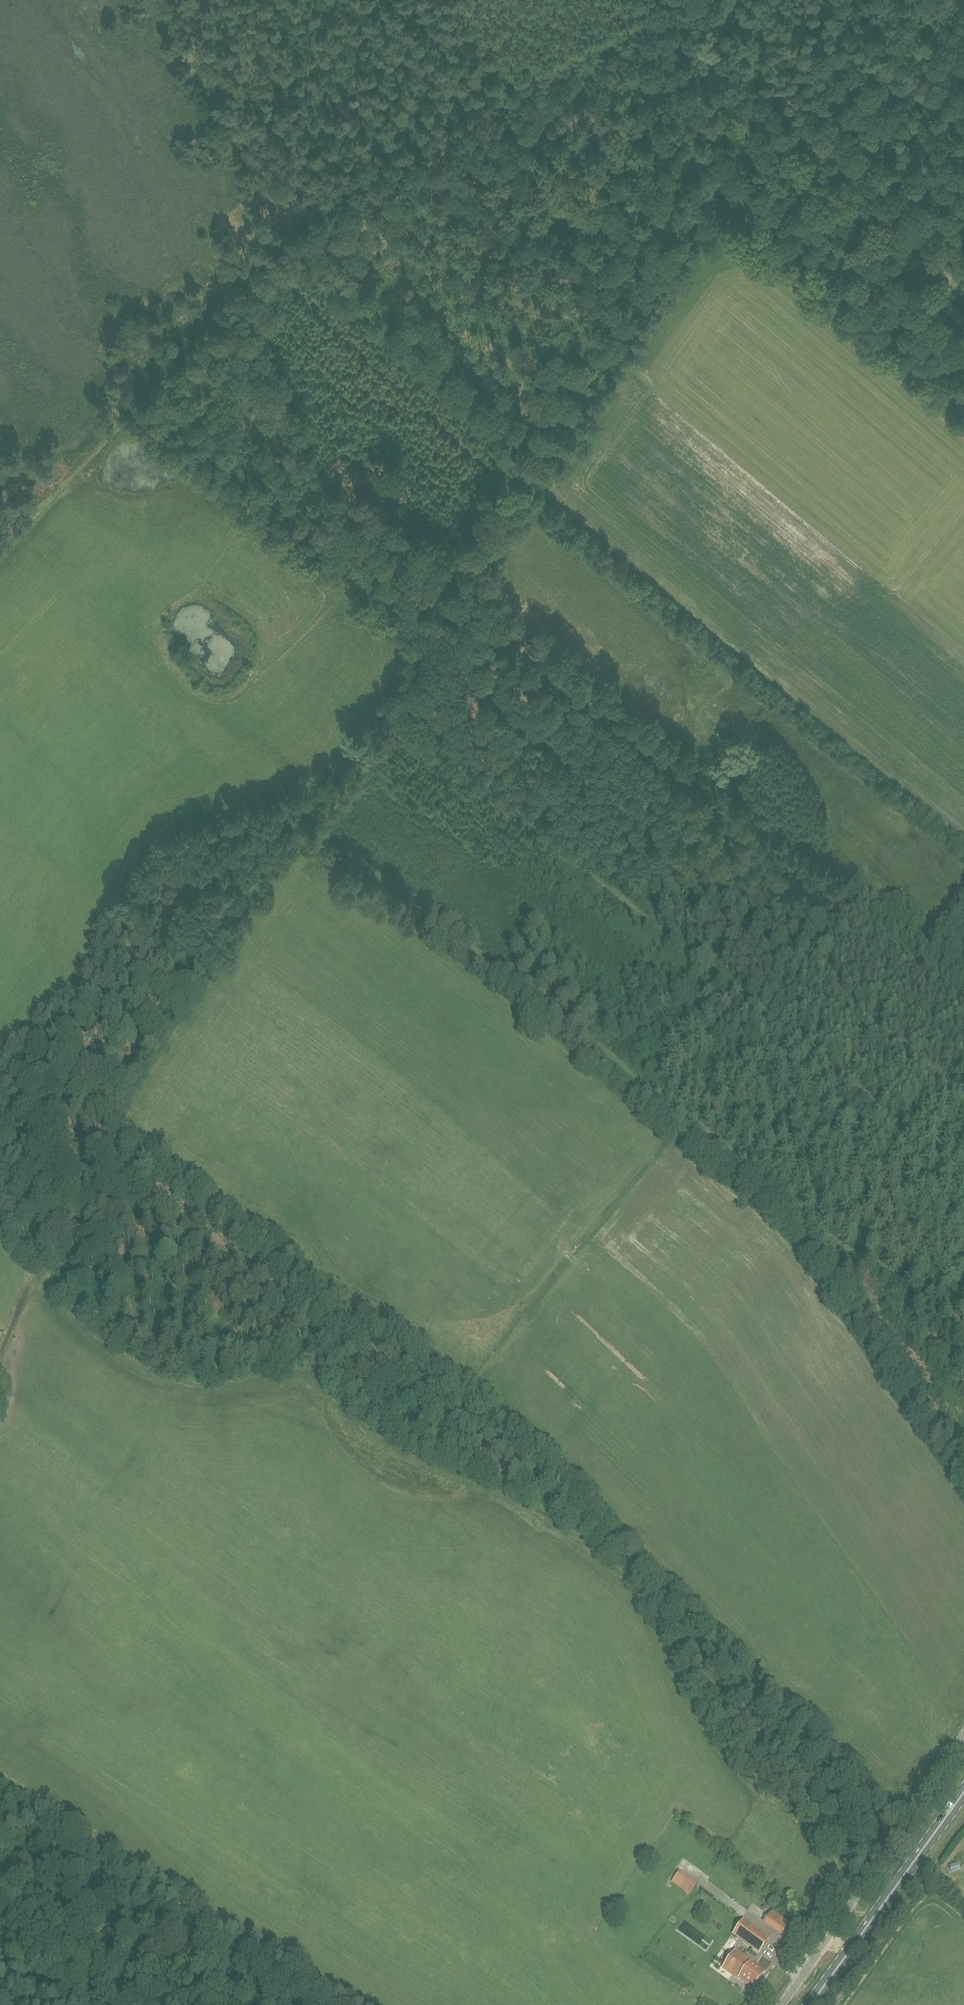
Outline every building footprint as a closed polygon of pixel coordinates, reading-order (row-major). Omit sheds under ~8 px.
[(957,1863),(949,1866),(951,1874),(960,1871),(957,1863)] [(685,1869),(675,1880),(692,1895),(702,1883),(685,1869)] [(764,1922),(781,1935),(790,1923),(772,1910),(764,1922)] [(769,1939),(743,1920),(733,1934),(759,1952),(769,1939)] [(735,1950),(722,1968),(739,1980),(739,1979),(753,1988),(764,1972),(750,1963),(751,1962),(735,1950)]
